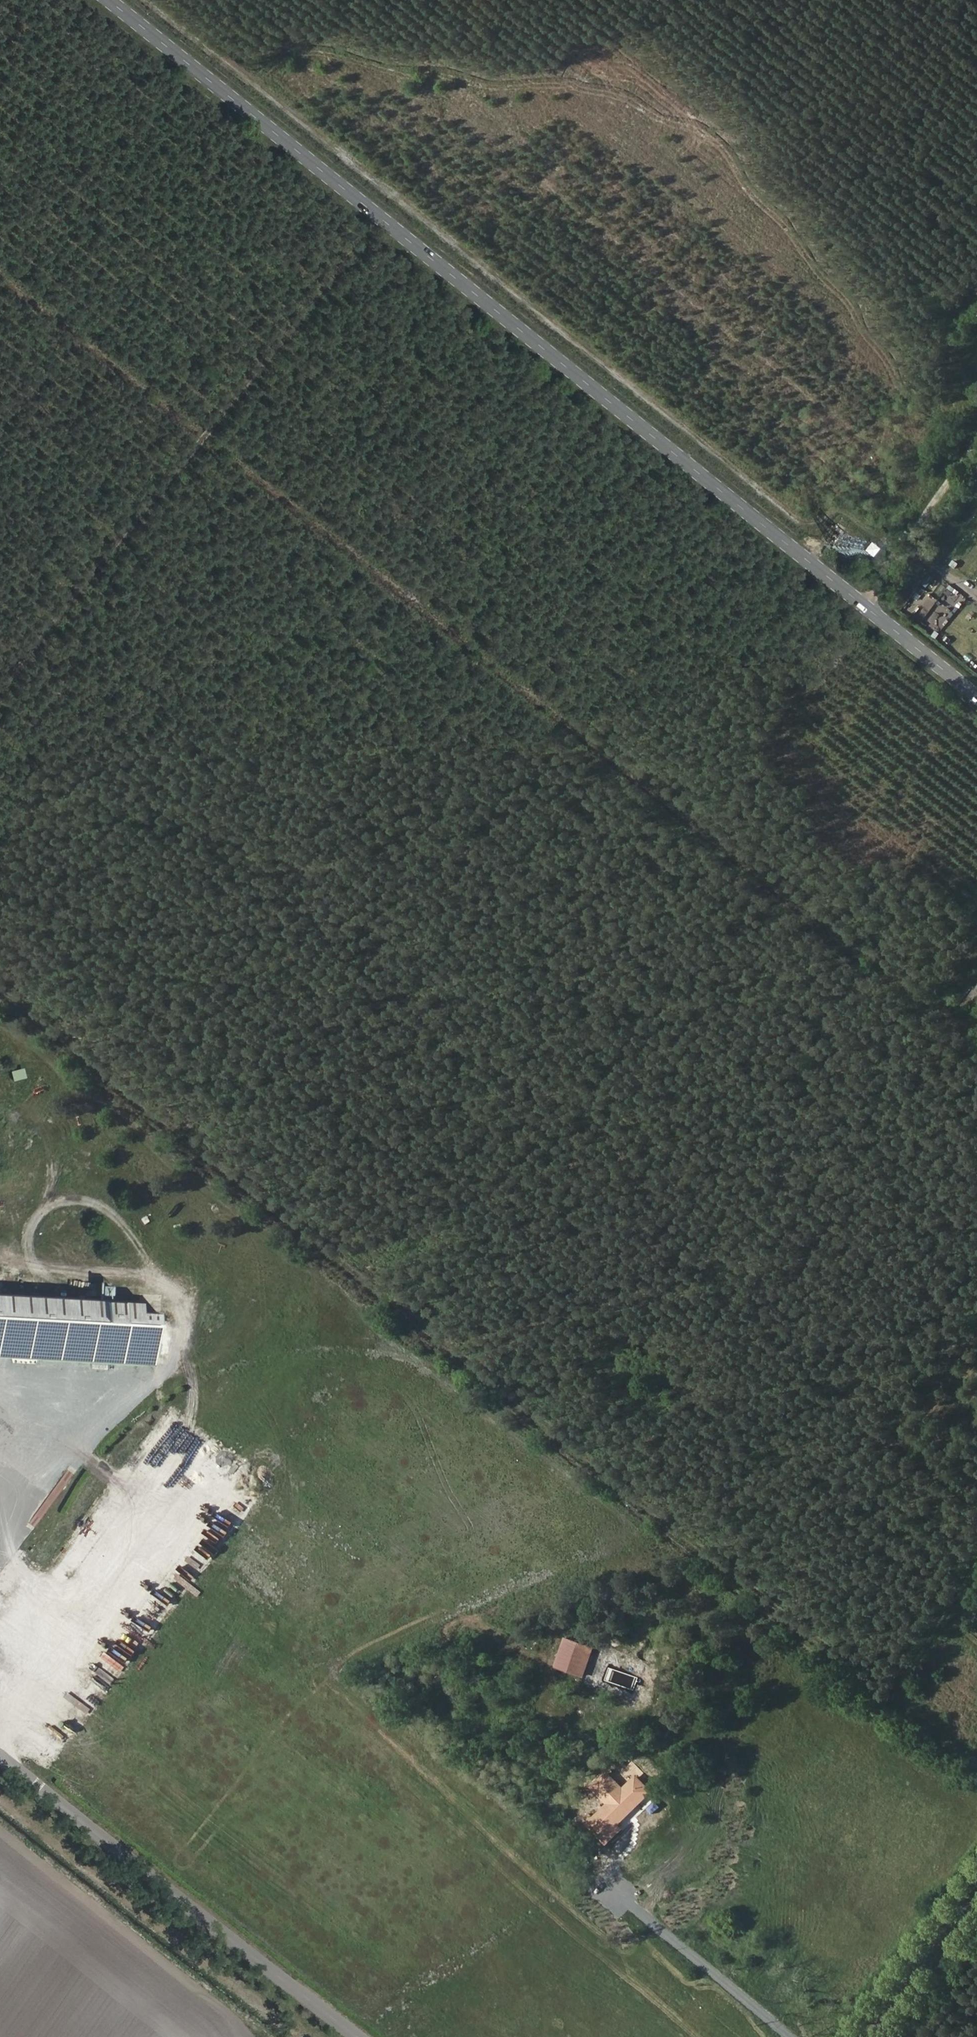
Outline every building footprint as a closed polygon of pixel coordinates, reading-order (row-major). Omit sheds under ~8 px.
[(135,1293),(0,1289),(0,1352),(151,1356),(153,1302),(135,1302),(135,1293)] [(573,1688),(587,1661),(561,1647),(546,1674),(573,1688)] [(624,1787),(608,1771),(593,1787),(609,1803),(588,1823),(607,1843),(624,1826),(620,1822),(652,1790),(638,1775),(624,1787)]
